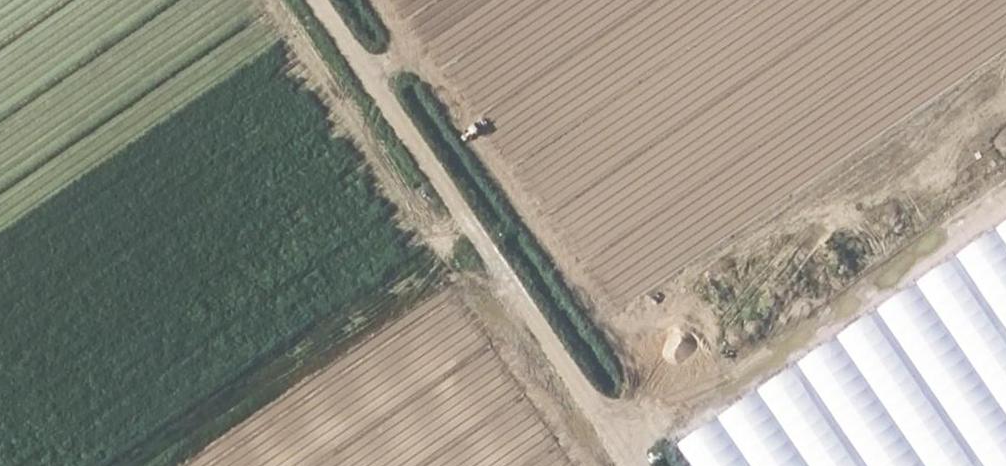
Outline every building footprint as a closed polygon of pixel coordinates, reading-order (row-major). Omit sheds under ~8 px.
[(681,443),(697,465),(1005,465),(1005,220),(681,443)]
